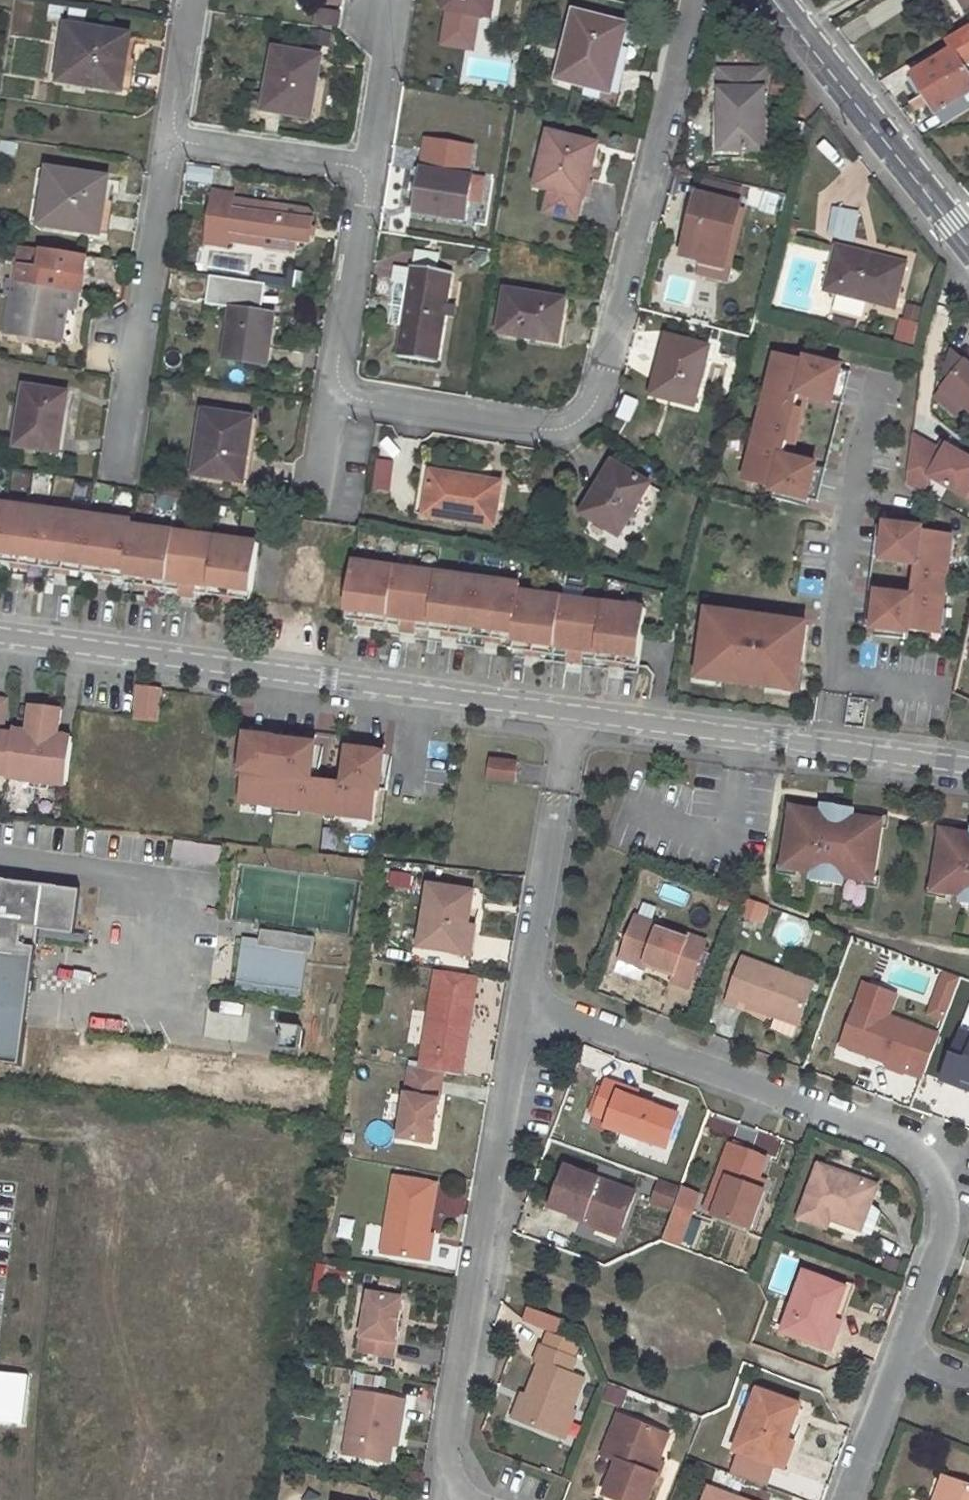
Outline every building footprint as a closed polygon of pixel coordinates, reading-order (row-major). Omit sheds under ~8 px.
[(447,11),(493,18),(496,0),(449,0),(447,11)] [(967,11),(968,9),(968,0),(960,0),(967,11)] [(339,28),(342,13),(317,9),(314,25),(339,28)] [(577,13),(559,81),(606,91),(617,47),(624,48),(629,26),(577,13)] [(68,27),(60,82),(121,91),(126,67),(116,65),(120,34),(68,27)] [(956,36),(960,42),(967,38),(968,40),(968,28),(956,36)] [(120,34),(116,65),(126,67),(131,36),(120,34)] [(277,49),(266,110),(308,119),(316,78),(320,79),(322,69),(317,68),(319,58),(277,49)] [(915,75),(927,95),(968,69),(968,56),(962,60),(956,51),(915,75)] [(126,67),(121,91),(132,93),(136,68),(126,67)] [(927,95),(911,104),(915,110),(931,101),(938,114),(960,101),(968,96),(968,69),(927,95)] [(765,90),(722,90),(722,151),(766,150),(765,90)] [(960,101),(938,114),(945,125),(967,111),(960,101)] [(451,132),(437,129),(433,149),(448,152),(451,132)] [(593,166),(587,165),(593,144),(550,134),(541,172),(550,174),(546,189),(585,198),(593,166)] [(788,140),(786,147),(800,150),(802,143),(788,140)] [(593,144),(587,165),(593,166),(598,146),(593,144)] [(423,170),(415,211),(467,220),(474,179),(423,170)] [(52,171),(42,225),(100,235),(109,181),(52,171)] [(541,172),(537,187),(546,189),(550,174),(541,172)] [(235,199),(236,194),(217,191),(209,244),(229,247),(229,242),(295,252),(297,240),(309,242),(312,222),(300,220),(301,209),(235,199)] [(699,198),(684,257),(702,260),(703,257),(727,263),(741,208),(699,198)] [(852,242),(860,212),(832,205),(824,235),(852,242)] [(311,211),(301,209),(300,220),(312,222),(314,222),(315,215),(311,211)] [(84,276),(87,256),(45,250),(45,252),(23,249),(21,262),(24,262),(20,282),(62,289),(71,290),(76,291),(76,290),(78,275),(84,276)] [(836,254),(827,291),(894,309),(905,265),(854,251),(852,259),(836,254)] [(20,282),(24,262),(21,262),(18,261),(14,281),(20,282)] [(411,265),(397,356),(440,363),(455,273),(411,265)] [(261,304),(262,280),(208,278),(207,302),(261,304)] [(54,342),(62,289),(20,282),(14,281),(10,281),(7,296),(12,297),(18,298),(12,335),(54,342)] [(63,344),(71,290),(62,289),(54,342),(63,344)] [(507,291),(499,334),(559,343),(566,301),(507,291)] [(12,335),(18,298),(12,297),(6,335),(12,335)] [(233,310),(225,361),(267,366),(274,316),(233,310)] [(907,320),(901,342),(916,345),(922,324),(907,320)] [(669,337),(653,396),(694,406),(711,347),(669,337)] [(808,363),(782,357),(775,381),(772,380),(766,403),(770,404),(762,435),(758,434),(752,458),(756,459),(750,483),(776,489),(773,498),(807,507),(809,500),(817,467),(790,460),(784,458),(788,443),(794,444),(803,412),(797,410),(801,394),(806,396),(833,403),(833,402),(842,370),(844,362),(810,354),(808,363)] [(952,355),(947,375),(953,379),(939,399),(959,415),(967,407),(968,409),(968,367),(952,355)] [(842,370),(833,402),(843,404),(852,372),(842,370)] [(26,388),(17,445),(59,454),(69,396),(26,388)] [(797,410),(803,412),(806,396),(801,394),(797,410)] [(206,412),(197,475),(240,481),(244,459),(248,460),(254,419),(206,412)] [(911,437),(904,487),(923,497),(932,477),(968,495),(968,456),(947,445),(944,452),(938,450),(911,437)] [(784,458),(790,460),(794,444),(788,443),(784,458)] [(944,452),(947,445),(942,443),(938,450),(944,452)] [(388,493),(392,459),(375,457),(370,491),(388,493)] [(660,492),(649,486),(650,484),(614,462),(582,514),(620,536),(621,533),(628,522),(638,506),(648,512),(660,492)] [(817,467),(809,500),(818,502),(827,469),(817,467)] [(434,476),(427,516),(495,528),(502,485),(465,478),(464,481),(434,476)] [(192,491),(160,486),(159,496),(191,501),(192,491)] [(419,494),(416,514),(427,516),(430,496),(419,494)] [(7,504),(0,556),(0,561),(13,563),(20,564),(28,507),(7,504)] [(49,509),(28,507),(20,564),(27,564),(41,566),(49,509)] [(70,512),(49,509),(41,566),(55,568),(62,569),(70,512)] [(90,515),(70,512),(62,569),(70,570),(83,572),(90,515)] [(111,518),(90,515),(83,572),(96,574),(104,575),(111,518)] [(132,526),(132,521),(111,518),(104,575),(111,576),(125,578),(132,526)] [(875,627),(874,635),(909,639),(910,630),(936,633),(939,609),(943,609),(949,561),(945,560),(949,535),(922,532),(923,522),(889,518),(888,526),(884,559),(884,560),(917,564),(914,591),(880,587),(879,594),(875,627)] [(628,522),(621,533),(629,538),(635,525),(628,522)] [(874,558),(884,559),(888,526),(878,524),(874,558)] [(125,578),(124,583),(138,584),(145,585),(153,529),(132,526),(125,578)] [(174,531),(153,529),(145,585),(153,586),(166,588),(174,531)] [(195,534),(174,531),(166,588),(180,590),(187,591),(195,534)] [(216,537),(195,534),(187,591),(194,592),(208,594),(216,537)] [(237,540),(216,537),(208,594),(221,596),(229,597),(237,540)] [(250,599),(257,543),(237,540),(229,597),(236,598),(250,599)] [(523,584),(355,563),(348,620),(362,621),(376,623),(404,627),(419,628),(446,632),(461,634),(488,637),(503,639),(516,640),(515,649),(529,650),(544,652),(571,656),(586,658),(613,661),(628,663),(642,664),(649,607),(522,591),(523,584)] [(869,593),(865,626),(875,627),(879,594),(869,593)] [(730,619),(711,617),(704,670),(727,673),(726,680),(769,685),(770,683),(795,687),(798,667),(804,666),(810,623),(777,618),(776,624),(764,623),(764,617),(730,613),(730,619)] [(136,685),(132,717),(153,720),(158,688),(136,685)] [(68,736),(53,734),(56,707),(27,703),(24,729),(9,728),(8,733),(0,731),(0,771),(4,772),(3,774),(62,782),(68,736)] [(315,735),(247,725),(246,735),(314,744),(315,735)] [(310,778),(314,744),(246,735),(242,770),(241,770),(238,800),(273,805),(274,802),(298,805),(298,809),(346,815),(347,812),(372,815),(376,788),(379,789),(384,754),(349,750),(344,783),(310,778)] [(385,745),(350,740),(349,750),(384,754),(385,745)] [(517,764),(489,760),(486,779),(514,784),(517,764)] [(835,805),(825,804),(824,811),(823,816),(833,817),(835,805)] [(824,811),(793,806),(783,867),(813,872),(812,880),(844,885),(845,878),(875,882),(886,821),(855,816),(856,808),(835,805),(833,817),(823,816),(824,811)] [(943,829),(933,890),(963,895),(962,902),(968,904),(968,833),(943,829)] [(220,865),(222,847),(174,841),(172,859),(220,865)] [(40,923),(72,928),(77,890),(0,880),(0,1063),(21,1066),(40,923)] [(664,884),(660,897),(686,905),(690,892),(664,884)] [(430,885),(421,945),(459,952),(463,925),(468,926),(473,893),(430,885)] [(745,897),(739,917),(762,924),(768,904),(745,897)] [(636,913),(621,953),(646,963),(674,973),(671,980),(690,987),(707,939),(636,913)] [(463,925),(459,952),(470,954),(475,927),(468,926),(463,925)] [(302,991),(307,953),(312,954),(315,937),(261,930),(260,941),(259,946),(243,944),(238,982),(302,991)] [(646,963),(621,953),(619,957),(644,967),(646,963)] [(814,983),(745,956),(727,1000),(743,1007),(745,1002),(775,1014),(771,1026),(794,1036),(814,983)] [(477,974),(438,967),(422,1067),(443,1071),(460,1073),(477,974)] [(943,1021),(959,976),(941,970),(925,1014),(943,1021)] [(862,986),(843,1038),(868,1048),(866,1053),(889,1062),(887,1066),(904,1072),(904,1071),(923,1077),(939,1034),(878,1011),(884,994),(862,986)] [(943,1078),(960,1085),(962,1077),(968,1080),(968,1010),(943,1078)] [(300,1051),(303,1028),(285,1026),(282,1048),(300,1051)] [(868,1048),(843,1038),(841,1044),(866,1053),(868,1048)] [(422,1067),(411,1065),(400,1135),(432,1141),(443,1071),(422,1067)] [(962,1077),(960,1085),(968,1088),(968,1080),(962,1077)] [(664,1147),(676,1114),(633,1097),(617,1092),(620,1084),(604,1079),(592,1111),(607,1117),(604,1124),(664,1147)] [(633,1097),(636,1091),(620,1084),(617,1092),(633,1097)] [(763,1157),(727,1143),(716,1174),(725,1177),(712,1210),(710,1214),(747,1227),(761,1190),(759,1189),(752,1187),(756,1177),(763,1157)] [(835,1169),(816,1163),(797,1217),(824,1226),(828,1217),(831,1208),(863,1220),(876,1184),(846,1174),(844,1178),(833,1174),(835,1169)] [(634,1190),(564,1164),(549,1206),(583,1219),(585,1213),(620,1226),(634,1190)] [(846,1174),(835,1169),(833,1174),(844,1178),(846,1174)] [(438,1179),(395,1172),(382,1253),(424,1260),(429,1233),(438,1179)] [(716,1174),(702,1207),(712,1210),(725,1177),(716,1174)] [(759,1189),(762,1180),(756,1177),(752,1187),(759,1189)] [(649,1204),(670,1210),(661,1240),(683,1247),(700,1191),(656,1178),(649,1204)] [(828,1217),(860,1228),(863,1220),(831,1208),(828,1217)] [(583,1219),(618,1232),(620,1226),(585,1213),(583,1219)] [(433,1234),(429,1233),(424,1260),(428,1260),(433,1234)] [(844,1286),(802,1271),(780,1331),(828,1349),(838,1322),(832,1320),(844,1286)] [(402,1298),(371,1293),(362,1351),(393,1356),(402,1298)] [(525,1307),(521,1321),(557,1331),(561,1316),(525,1307)] [(572,1357),(537,1345),(531,1360),(536,1363),(525,1394),(515,1419),(559,1435),(580,1376),(567,1371),(572,1357)] [(20,1426),(27,1375),(0,1371),(0,1423),(20,1426)] [(607,1384),(604,1402),(622,1405),(625,1388),(607,1384)] [(798,1405),(756,1389),(732,1450),(770,1464),(779,1439),(783,1441),(798,1405)] [(406,1399),(357,1390),(347,1453),(391,1462),(393,1444),(398,1415),(403,1416),(406,1399)] [(525,1394),(520,1392),(511,1418),(515,1419),(525,1394)] [(614,1414),(599,1454),(609,1458),(624,1418),(614,1414)] [(403,1416),(398,1415),(393,1444),(398,1445),(403,1416)] [(665,1433),(624,1418),(609,1458),(614,1460),(602,1494),(620,1499),(645,1499),(655,1474),(650,1472),(655,1460),(665,1433)] [(770,1464),(780,1469),(790,1443),(783,1441),(779,1439),(770,1464)] [(655,1474),(660,1461),(655,1460),(650,1472),(655,1474)] [(944,1473),(934,1499),(942,1499),(951,1476),(944,1473)] [(951,1476),(942,1499),(968,1499),(968,1483),(951,1476)] [(706,1486),(700,1499),(742,1499),(706,1486)]
